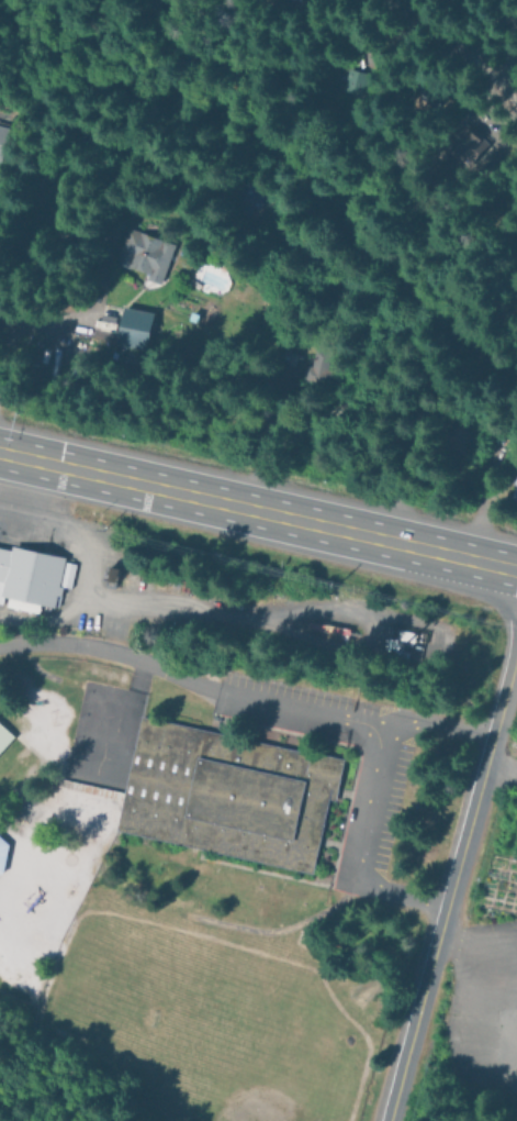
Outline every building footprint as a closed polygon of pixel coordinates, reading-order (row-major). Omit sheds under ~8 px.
[(363,101),(368,73),(348,69),(343,96),(363,101)] [(1,164),(9,127),(0,125),(0,164),(1,164)] [(489,144),(465,127),(453,145),(463,152),(458,160),(471,169),(489,144)] [(173,244),(127,228),(115,263),(146,274),(144,278),(160,284),(173,244)] [(118,345),(149,349),(153,312),(123,308),(118,345)] [(331,349),(314,347),(311,366),(304,365),(302,382),(327,385),(331,349)] [(507,500),(516,504),(516,480),(507,500)] [(7,540),(5,544),(0,543),(0,604),(5,606),(10,598),(56,607),(67,553),(7,540)] [(139,712),(113,822),(311,869),(337,759),(139,712)] [(13,732),(0,748),(0,721),(13,732)]
